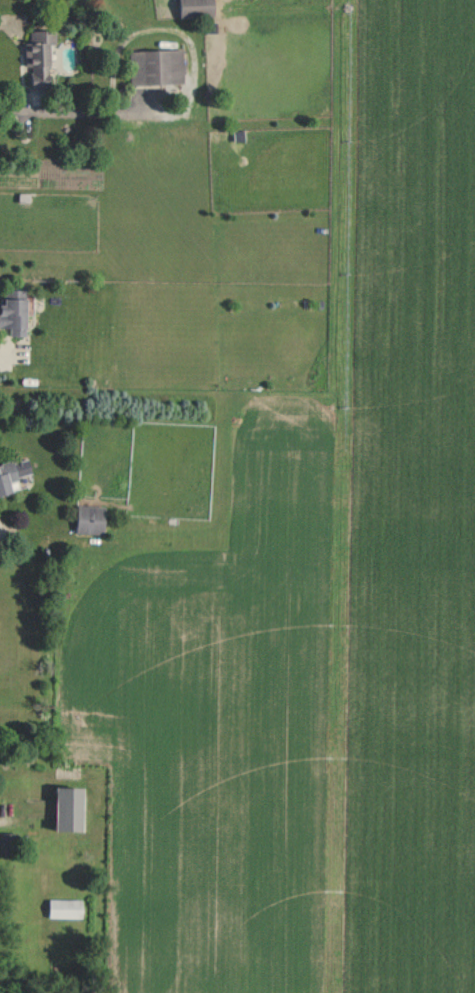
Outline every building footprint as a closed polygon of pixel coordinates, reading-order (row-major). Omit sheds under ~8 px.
[(211,0),(176,0),(176,17),(211,17),(211,0)] [(47,45),(54,45),(54,30),(27,30),(26,88),(47,88),(47,45)] [(127,51),(128,85),(182,83),(181,49),(127,51)] [(24,289),(0,289),(0,328),(8,328),(8,336),(24,336),(24,289)] [(24,488),(16,458),(0,463),(0,494),(24,488)] [(104,505),(76,504),(75,532),(103,533),(104,505)] [(52,829),(80,829),(80,785),(52,785),(52,829)] [(81,917),(81,898),(48,898),(48,917),(81,917)]
